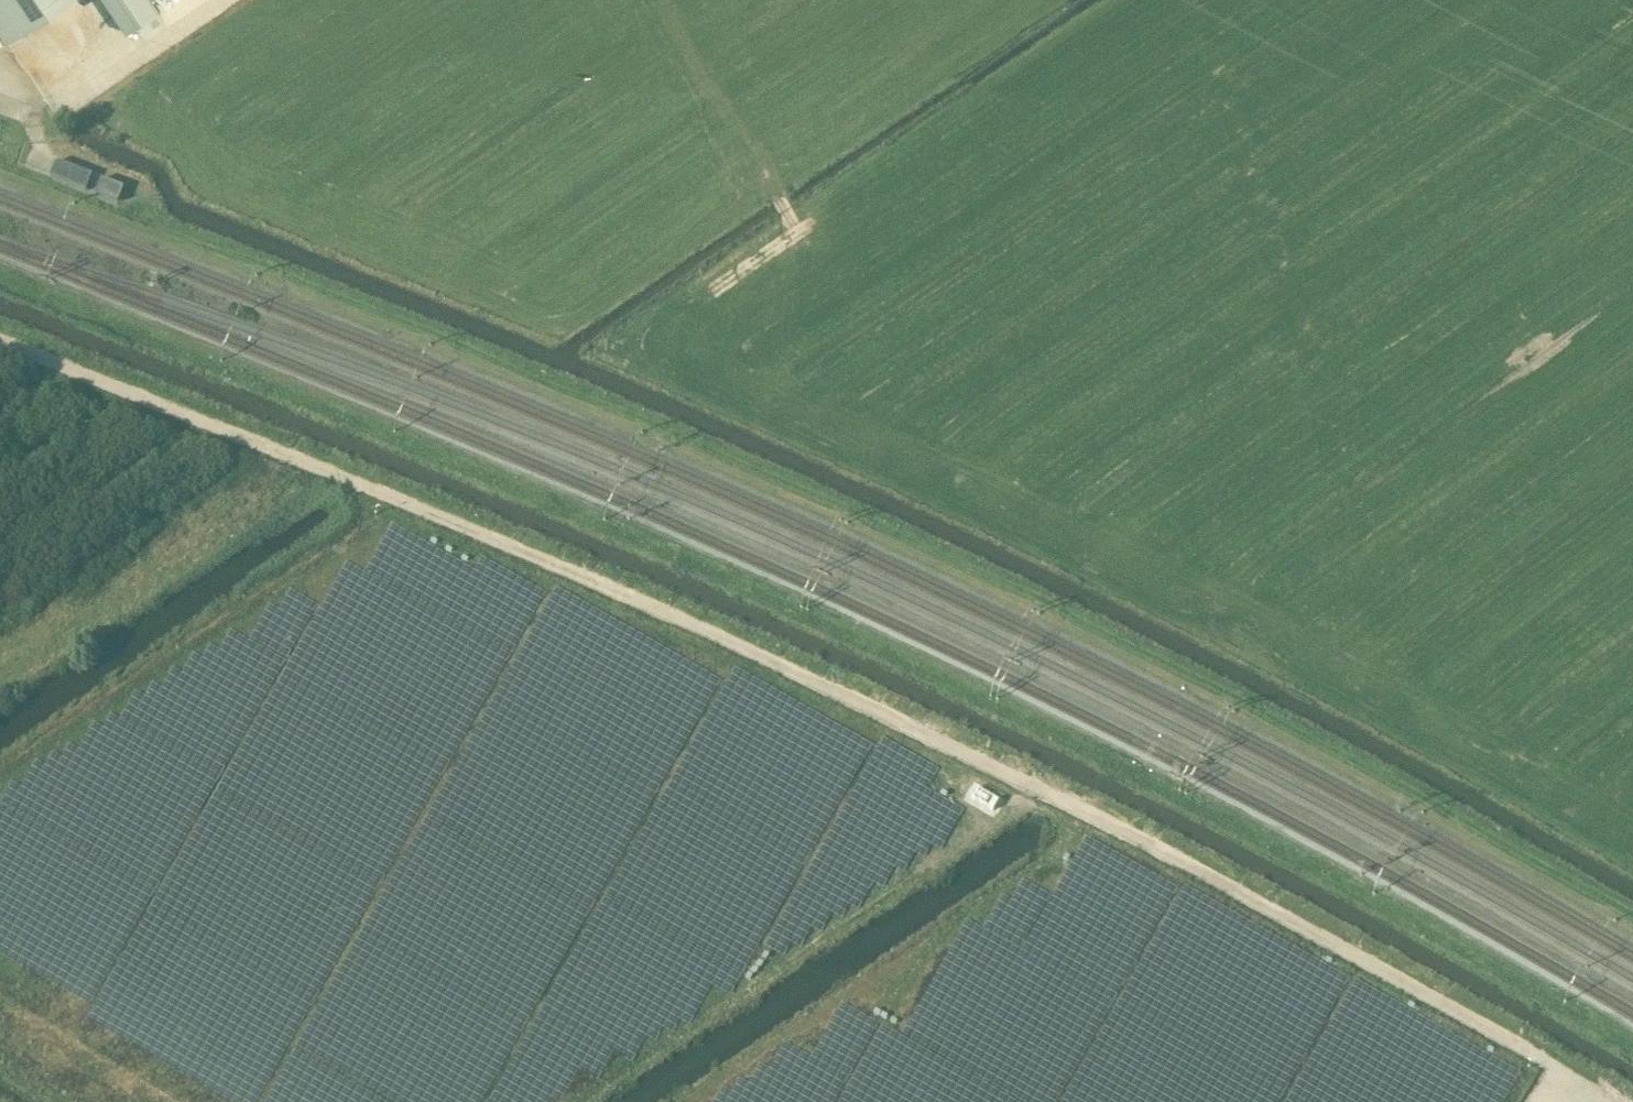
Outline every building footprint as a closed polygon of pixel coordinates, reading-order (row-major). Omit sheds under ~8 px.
[(6,41),(67,0),(0,0),(0,33),(6,41)] [(154,12),(146,0),(106,0),(126,30),(154,12)] [(92,178),(55,164),(49,178),(87,193),(92,178)] [(122,190),(103,183),(97,197),(117,204),(122,190)]
